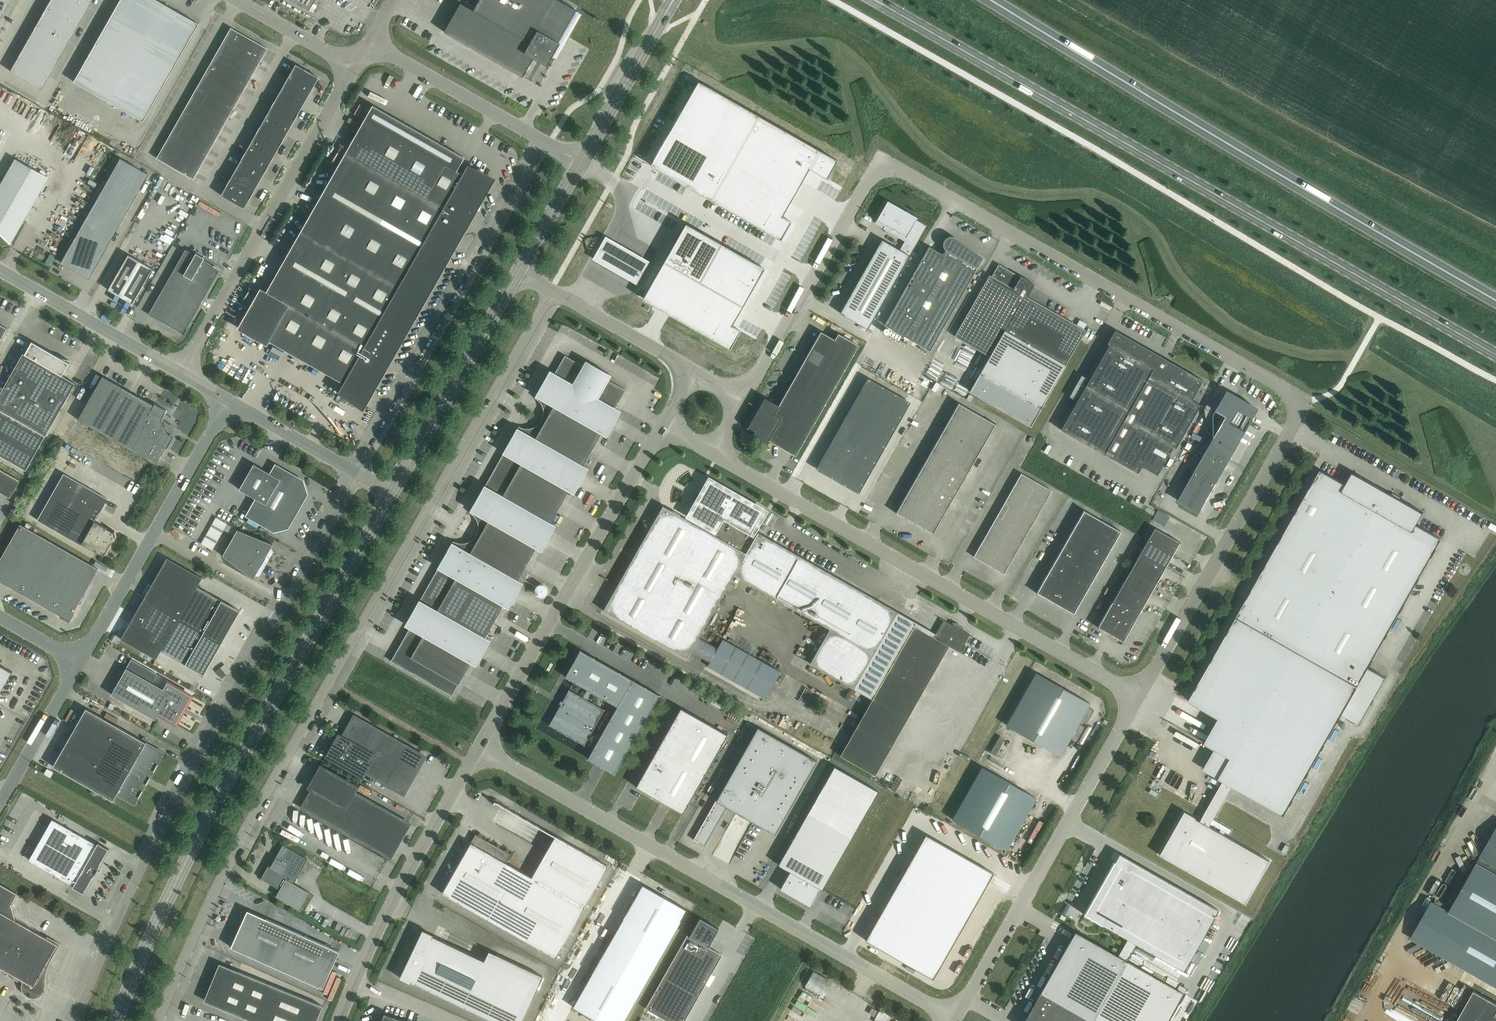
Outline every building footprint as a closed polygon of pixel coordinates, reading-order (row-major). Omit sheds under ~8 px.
[(11,0),(0,0),(0,19),(11,0)] [(10,71),(42,89),(92,0),(50,0),(10,71)] [(78,73),(148,112),(198,23),(157,0),(120,0),(78,73)] [(309,10),(315,0),(292,0),(309,10)] [(559,42),(556,40),(573,9),(558,0),(479,0),(473,10),(460,2),(443,31),(522,76),(538,48),(552,56),(559,42)] [(192,179),(254,72),(267,48),(230,27),(156,158),(192,179)] [(297,113),(317,77),(310,73),(310,72),(304,68),(303,69),(295,65),(286,80),(274,100),(271,106),(271,107),(260,126),(259,126),(256,133),(245,152),(241,159),(230,178),(226,185),(221,195),(244,208),(244,207),(249,197),(250,198),(253,191),(264,171),(264,172),(268,165),(279,145),(279,146),(283,139),(282,139),(293,119),(294,120),(298,113),(297,113)] [(654,168),(780,239),(790,221),(781,216),(809,168),(826,178),(837,160),(698,81),(687,99),(692,102),(654,168)] [(287,305),(267,340),(345,384),(341,392),(358,403),(487,177),(469,167),(464,175),(456,171),(464,157),(372,105),(265,292),(287,305)] [(103,137),(108,128),(100,123),(94,132),(103,137)] [(148,174),(120,158),(60,262),(88,278),(148,174)] [(10,242),(47,177),(15,159),(0,185),(0,232),(10,242)] [(883,228),(905,241),(900,249),(881,239),(839,312),(867,328),(926,225),(908,215),(886,202),(878,216),(876,220),(885,225),(883,228)] [(685,223),(664,261),(668,263),(647,301),(730,348),(740,330),(731,325),(764,267),(685,223)] [(606,233),(593,257),(637,283),(651,259),(606,233)] [(973,272),(982,257),(954,237),(951,236),(947,237),(945,239),(943,243),(944,246),(945,249),(941,253),(928,246),(884,324),(929,350),(974,272),(973,272)] [(136,244),(132,252),(142,258),(147,250),(136,244)] [(186,252),(151,313),(178,329),(185,327),(215,274),(213,267),(202,261),(204,257),(195,253),(193,256),(186,252)] [(108,289),(132,303),(152,268),(128,254),(108,289)] [(954,336),(989,356),(1004,330),(1065,365),(1085,330),(1026,296),(1034,284),(1020,276),(1018,280),(998,265),(992,276),(989,275),(954,336)] [(1030,426),(1065,365),(1004,330),(989,356),(969,391),(1030,426)] [(1107,343),(1109,344),(1060,429),(1104,454),(1105,452),(1112,456),(1111,458),(1112,459),(1120,444),(1146,459),(1158,438),(1175,448),(1200,404),(1191,399),(1203,380),(1175,364),(1114,330),(1107,343)] [(754,430),(751,436),(766,444),(768,440),(795,455),(858,345),(838,333),(834,339),(820,331),(778,405),(764,397),(745,430),(746,430),(748,427),(754,430)] [(31,341),(24,354),(22,353),(3,388),(0,386),(0,456),(25,470),(75,383),(62,375),(69,362),(67,362),(68,360),(52,355),(53,353),(31,341)] [(606,435),(620,412),(614,409),(625,390),(564,355),(541,397),(545,399),(549,413),(539,430),(525,434),(521,431),(475,512),(480,514),(483,528),(474,545),(460,549),(456,546),(390,661),(451,695),(471,661),(476,664),(489,641),(484,638),(504,604),(509,607),(522,584),(517,581),(536,546),(541,549),(554,526),(549,523),(569,489),(574,492),(587,469),(582,466),(601,432),(606,435)] [(168,433),(166,432),(165,431),(164,430),(163,428),(162,427),(161,425),(161,424),(161,422),(161,420),(161,418),(162,417),(163,415),(166,410),(154,403),(153,405),(102,376),(77,419),(155,463),(165,447),(167,448),(173,436),(168,433)] [(889,390),(871,380),(867,377),(857,396),(860,398),(878,408),(889,390)] [(906,400),(889,390),(878,408),(896,418),(900,420),(910,402),(906,400)] [(1177,499),(1198,511),(1255,410),(1224,392),(1214,410),(1224,416),(1177,499)] [(851,406),(854,409),(872,419),(878,408),(860,398),(857,396),(851,406)] [(995,424),(958,403),(895,512),(933,533),(995,424)] [(866,429),(872,419),(854,409),(851,406),(845,417),(848,419),(866,429)] [(894,431),(900,420),(896,418),(878,408),(872,419),(890,429),(894,431)] [(860,440),(866,429),(848,419),(845,417),(838,428),(842,430),(860,440)] [(872,419),(866,429),(884,439),(887,442),(894,431),(890,429),(872,419)] [(832,438),(836,441),(854,451),(860,440),(842,430),(838,428),(832,438)] [(860,440),(878,450),(881,452),(887,442),(884,439),(866,429),(860,440)] [(1341,441),(1338,440),(1340,436),(1328,430),(1324,438),(1332,441),(1331,443),(1338,446),(1341,441)] [(826,449),(830,451),(837,455),(848,461),(854,451),(836,441),(832,438),(826,449)] [(875,463),(881,452),(878,450),(860,440),(854,451),(872,461),(875,463)] [(827,473),(837,455),(830,451),(826,449),(816,467),(815,469),(826,475),(827,473)] [(854,451),(848,461),(859,467),(866,471),(869,473),(875,463),(872,461),(854,451)] [(826,475),(837,481),(838,479),(848,461),(837,455),(827,473),(826,475)] [(848,485),(859,467),(848,461),(838,479),(837,481),(847,487),(848,485)] [(247,515),(273,531),(273,530),(274,530),(287,527),(306,494),(302,480),(275,465),(270,474),(253,464),(239,489),(256,499),(247,515)] [(859,467),(848,485),(847,487),(858,493),(859,491),(869,473),(866,471),(859,467)] [(19,480),(0,469),(0,492),(9,498),(19,480)] [(1218,778),(1223,781),(1232,786),(1284,815),(1342,714),(1359,725),(1386,678),(1368,667),(1442,539),(1416,524),(1423,512),(1403,501),(1403,500),(1388,492),(1352,472),(1345,484),(1320,470),(1188,701),(1229,724),(1215,749),(1230,758),(1218,778)] [(37,520),(54,530),(81,545),(82,543),(103,555),(113,538),(113,537),(115,536),(116,536),(115,530),(114,531),(108,533),(105,531),(107,528),(94,521),(107,498),(63,473),(37,520)] [(1051,490),(1021,473),(973,557),(1003,574),(1051,490)] [(889,669),(913,625),(933,636),(935,633),(897,611),(752,529),(762,511),(709,481),(701,496),(699,495),(697,499),(699,500),(690,515),(698,519),(696,524),(662,505),(603,610),(686,658),(690,651),(709,662),(707,666),(765,698),(780,672),(722,639),(717,648),(698,637),(734,574),(829,628),(809,663),(872,699),(889,669)] [(1083,510),(1036,591),(1035,591),(1036,592),(1036,593),(1037,592),(1073,613),(1072,613),(1073,614),(1073,613),(1074,613),(1074,612),(1120,531),(1121,531),(1121,530),(1120,529),(1120,530),(1084,510),(1084,509),(1083,509),(1082,510),(1083,510)] [(212,550),(227,523),(216,517),(201,543),(212,550)] [(61,616),(63,617),(64,617),(66,617),(67,617),(69,616),(70,615),(71,614),(72,613),(73,612),(98,568),(20,524),(0,558),(0,582),(60,616),(61,616)] [(1179,541),(1154,527),(1112,601),(1097,627),(1098,627),(1110,633),(1122,640),(1122,641),(1137,616),(1138,616),(1137,615),(1179,542),(1180,542),(1179,541)] [(237,529),(222,555),(253,578),(255,575),(259,576),(273,551),(270,547),(273,544),(237,529)] [(166,558),(143,598),(179,618),(197,586),(202,578),(166,558)] [(525,578),(532,594),(542,589),(534,574),(525,578)] [(197,586),(179,618),(222,643),(221,642),(239,610),(197,586)] [(143,598),(120,639),(156,659),(160,650),(179,618),(143,598)] [(179,618),(160,650),(203,674),(221,643),(222,643),(179,618)] [(1071,631),(1077,634),(1083,621),(1077,618),(1071,631)] [(889,669),(923,689),(948,646),(959,652),(969,635),(960,630),(961,628),(962,628),(963,628),(952,622),(953,623),(952,625),(943,620),(935,633),(933,636),(913,625),(889,669)] [(579,650),(564,677),(587,690),(582,698),(568,690),(548,725),(584,745),(604,710),(586,700),(591,692),(616,707),(587,759),(613,774),(658,695),(579,650)] [(8,673),(10,674),(11,672),(0,666),(0,687),(8,673)] [(158,713),(172,721),(179,709),(180,710),(182,706),(181,706),(188,693),(167,681),(162,688),(126,667),(111,694),(155,719),(158,713)] [(1036,672),(1006,725),(1059,756),(1089,703),(1036,672)] [(997,701),(1003,692),(991,685),(986,694),(997,701)] [(131,801),(160,751),(85,708),(52,766),(113,800),(117,793),(131,801)] [(727,734),(680,708),(635,786),(682,813),(727,734)] [(339,735),(327,756),(362,776),(365,771),(403,793),(424,756),(354,716),(342,737),(339,735)] [(726,807),(774,834),(816,760),(757,727),(716,798),(693,839),(694,840),(704,845),(726,807)] [(437,769),(440,766),(433,758),(430,761),(437,769)] [(390,857),(408,823),(353,792),(356,786),(321,766),(309,787),(312,789),(302,807),(390,857)] [(878,790),(834,766),(778,864),(790,871),(780,888),(810,905),(820,888),(821,889),(878,790)] [(982,767),(952,819),(1006,850),(1035,797),(982,767)] [(53,772),(47,768),(44,773),(50,777),(53,772)] [(1223,781),(1200,821),(1209,826),(1232,786),(1223,781)] [(555,958),(608,865),(555,835),(494,801),(493,804),(553,838),(531,877),(506,862),(510,854),(475,834),(441,893),(555,958)] [(1200,821),(1183,811),(1158,854),(1245,904),(1270,860),(1209,826),(1200,821)] [(100,863),(108,849),(97,842),(96,844),(52,819),(29,860),(73,885),(72,887),(83,893),(84,893),(83,892),(91,878),(92,878),(91,878),(92,877),(94,874),(97,871),(98,867),(99,864),(100,864),(100,863)] [(1448,911),(1440,906),(1444,900),(1437,897),(1434,903),(1431,901),(1410,938),(1495,986),(1495,827),(1448,911)] [(862,939),(932,978),(992,872),(922,833),(862,939)] [(282,845),(274,859),(276,859),(272,866),(268,864),(260,878),(279,889),(275,896),(299,910),(309,892),(293,883),(307,859),(282,845)] [(666,845),(664,849),(678,857),(681,853),(666,845)] [(1136,944),(1183,971),(1218,910),(1118,853),(1114,861),(1113,861),(1103,879),(1098,888),(1083,914),(1101,925),(1101,924),(1127,939),(1117,955),(1126,961),(1136,944)] [(15,920),(10,904),(17,893),(0,884),(0,967),(22,980),(21,988),(23,993),(28,997),(35,998),(40,995),(44,990),(45,984),(45,978),(46,971),(48,966),(49,962),(60,943),(47,936),(46,938),(15,920)] [(573,1007),(598,1020),(622,1020),(686,910),(642,885),(573,1007)] [(247,910),(230,947),(322,988),(339,951),(247,910)] [(645,1008),(667,1020),(684,1020),(722,955),(708,947),(718,928),(699,917),(689,936),(686,935),(645,1008)] [(497,954),(492,964),(432,936),(432,935),(422,930),(399,977),(409,982),(410,981),(493,1020),(521,1020),(543,976),(497,954)] [(1039,992),(1090,1020),(1093,1020),(1126,961),(1117,955),(1074,931),(1039,992)] [(1093,1020),(1167,1020),(1183,993),(1126,961),(1093,1020)] [(208,1001),(223,1007),(222,1009),(252,1020),(316,1020),(322,1006),(238,971),(237,972),(222,966),(216,980),(214,980),(212,986),(214,987),(208,1001)] [(820,994),(828,980),(813,971),(805,985),(820,994)] [(1456,1020),(1495,1020),(1495,1003),(1473,990),(1456,1020)] [(1039,992),(1023,1020),(1090,1020),(1039,992)] [(820,1018),(823,1012),(812,1008),(809,1015),(820,1018)] [(871,1008),(868,1017),(874,1018),(876,1010),(871,1008)]
